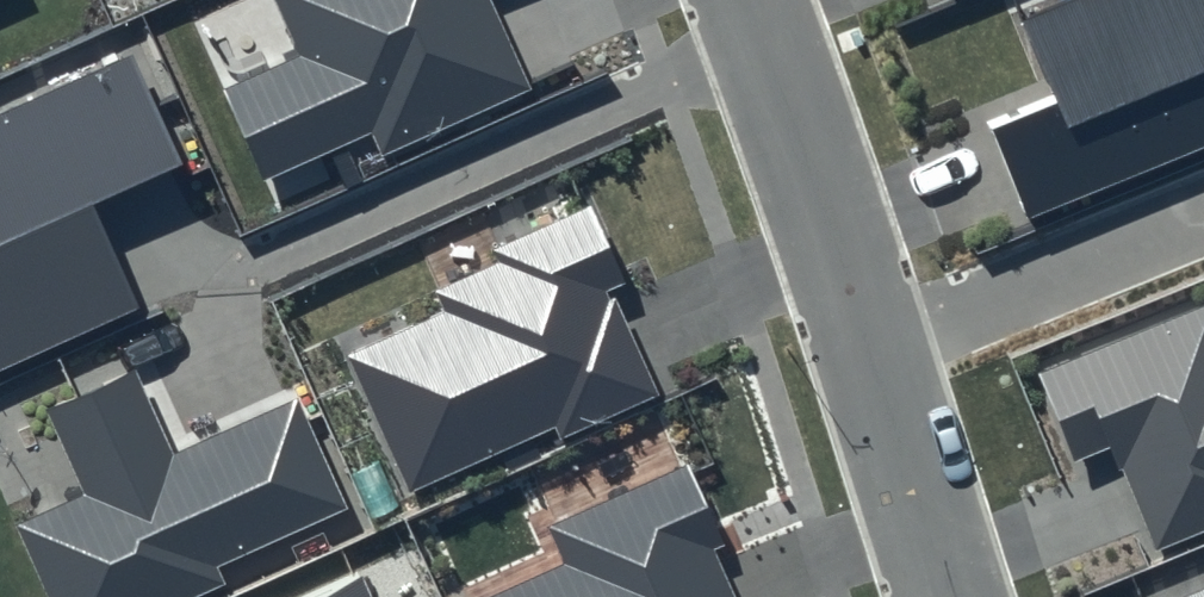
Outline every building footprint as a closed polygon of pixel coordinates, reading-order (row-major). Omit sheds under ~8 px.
[(300,56),(220,92),(261,182),(371,133),(381,155),(531,87),(491,0),(275,0),(300,56)] [(1022,22),(1055,102),(990,128),(1027,218),(1203,146),(1203,0),(1074,0),(1022,22)] [(0,112),(0,369),(137,308),(91,205),(180,165),(129,54),(0,112)] [(433,291),(442,310),(345,355),(409,491),(555,424),(562,439),(657,394),(609,290),(627,282),(592,205),(494,250),(499,261),(433,291)] [(1038,374),(1073,459),(1112,442),(1156,549),(1203,530),(1203,306),(1038,374)] [(17,524),(51,596),(193,596),(224,583),(217,568),(348,508),(297,398),(174,454),(134,369),(45,410),(84,494),(17,524)] [(546,526),(562,560),(480,596),(735,596),(714,551),(726,546),(688,462),(546,526)] [(358,569),(298,596),(371,596),(358,569)]
